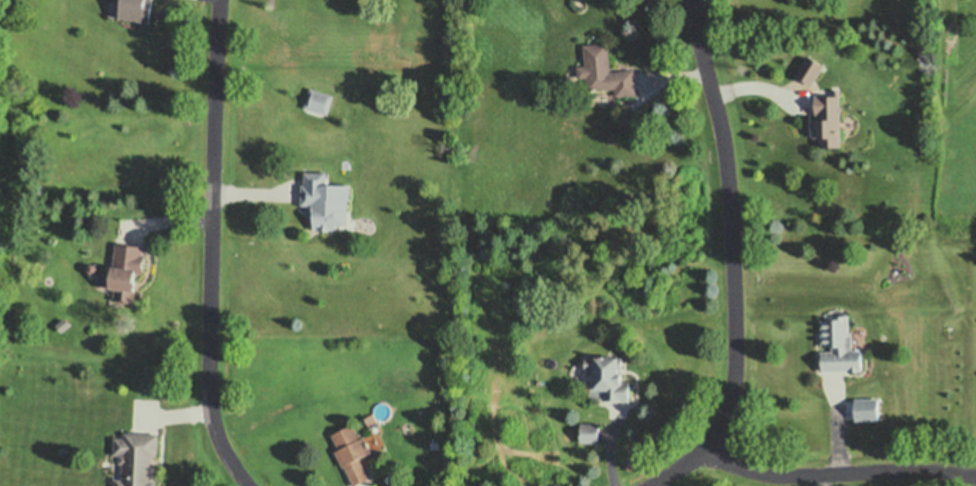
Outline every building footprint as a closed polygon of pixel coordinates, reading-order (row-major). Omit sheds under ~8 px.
[(120,11),(122,0),(152,0),(149,19),(122,15),(122,12),(120,11)] [(585,40),(609,38),(611,66),(635,65),(637,90),(617,91),(616,84),(589,86),(588,72),(579,73),(578,60),(586,60),(585,40)] [(809,50),(825,61),(813,81),(796,70),(809,50)] [(311,85),(334,93),(328,112),(304,104),(311,85)] [(840,85),(841,101),(842,101),(843,107),(842,107),(842,142),(821,143),(821,132),(815,132),(815,111),(816,111),(816,90),(834,90),(834,85),(840,85)] [(351,181),(351,196),(348,196),(348,221),(337,220),(337,226),(329,226),(329,227),(321,227),(321,226),(314,225),(314,221),(312,221),(312,214),(308,214),(309,201),(301,201),(302,180),(305,180),(305,167),(327,168),(327,176),(331,176),(351,181)] [(144,242),(143,250),(145,251),(142,270),(137,270),(135,285),(137,285),(135,298),(114,295),(115,284),(110,283),(113,259),(115,260),(117,239),(144,242)] [(93,269),(91,269),(89,268),(88,267),(88,265),(88,263),(89,262),(90,261),(91,260),(92,260),(93,260),(95,260),(96,261),(97,262),(97,263),(97,265),(97,266),(97,267),(96,268),(95,269),(93,269)] [(862,346),(863,366),(822,367),(822,347),(833,347),(833,342),(822,342),(822,316),(840,309),(849,310),(850,332),(853,332),(853,346),(862,346)] [(631,377),(630,397),(603,395),(604,382),(595,382),(595,365),(586,365),(586,353),(595,353),(596,350),(601,350),(601,348),(606,349),(606,350),(620,350),(620,352),(623,353),(622,377),(631,377)] [(856,394),(879,394),(880,415),(856,416),(856,394)] [(581,438),(582,419),(601,420),(600,439),(581,438)] [(370,475),(355,482),(346,461),(342,462),(336,447),(340,446),(332,430),(353,420),(360,434),(366,432),(368,436),(369,436),(371,441),(370,442),(373,448),(361,454),(370,475)] [(158,477),(158,485),(116,485),(116,478),(113,478),(115,433),(124,434),(125,428),(160,430),(159,453),(152,453),(152,462),(156,462),(156,471),(152,470),(152,477),(158,477)] [(402,476),(406,485),(387,485),(386,483),(402,476)]
